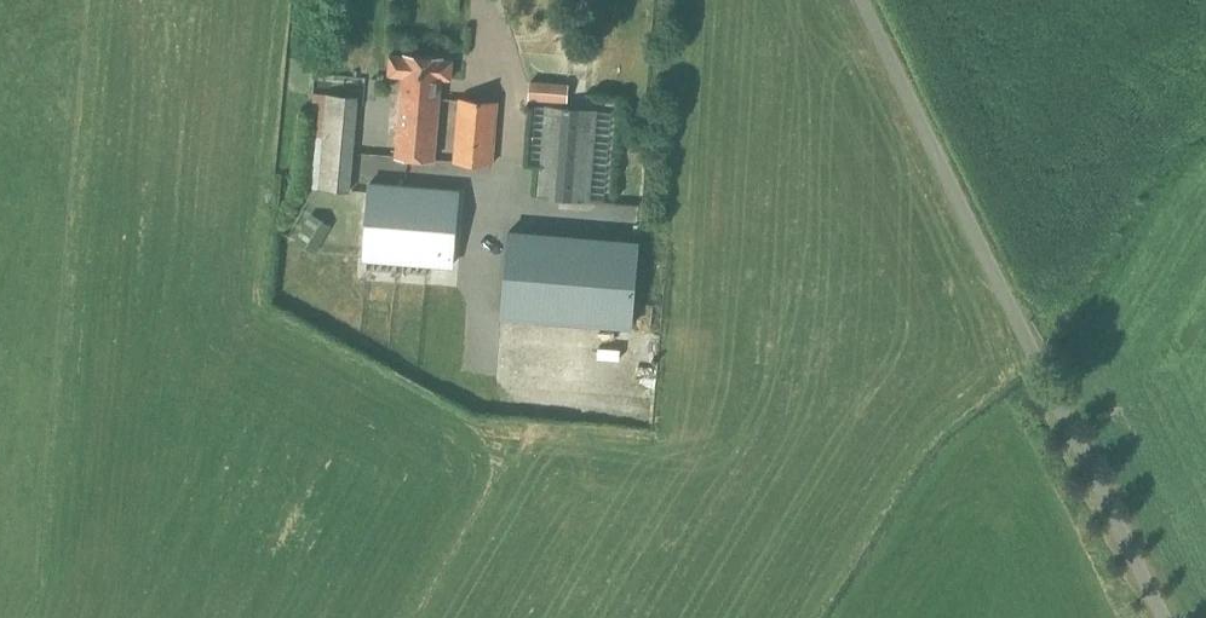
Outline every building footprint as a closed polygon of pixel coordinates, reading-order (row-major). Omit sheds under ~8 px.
[(453,78),(454,59),(444,58),(445,57),(405,53),(405,55),(391,53),(389,74),(403,75),(397,155),(436,158),(443,77),(453,78)] [(532,80),(532,100),(564,102),(564,83),(532,80)] [(306,186),(351,191),(359,96),(315,92),(306,186)] [(455,161),(496,162),(500,100),(458,96),(455,161)] [(540,194),(591,198),(598,108),(547,104),(540,194)] [(364,258),(454,266),(460,186),(370,183),(364,258)] [(296,240),(317,253),(333,224),(312,213),(296,240)] [(636,322),(642,240),(511,230),(505,312),(636,322)]
